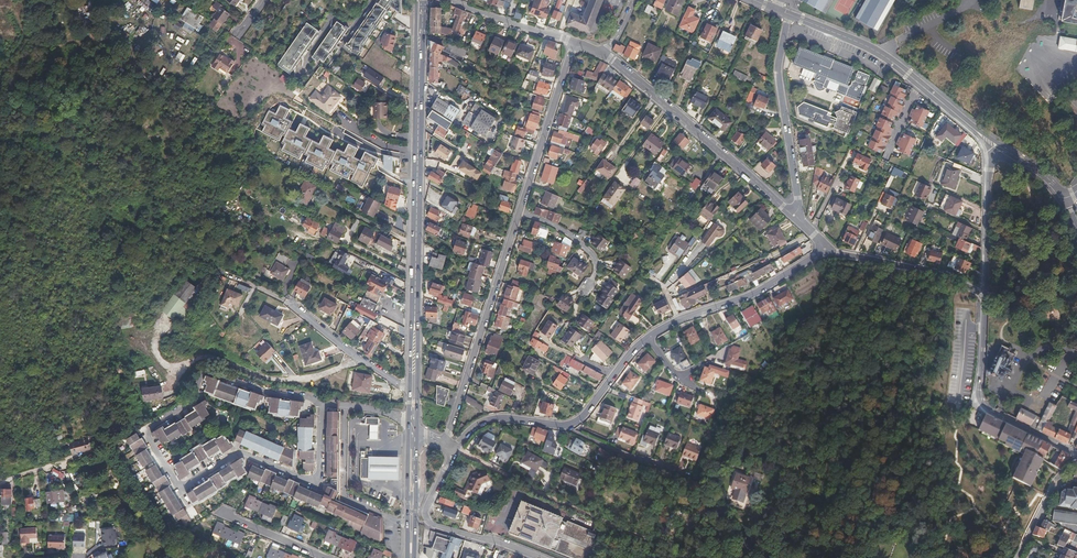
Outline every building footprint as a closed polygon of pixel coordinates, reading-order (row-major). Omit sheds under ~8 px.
[(90,7),(84,9),(88,20),(97,18),(92,0),(88,0),(90,7)] [(401,16),(402,0),(380,0),(381,0),(378,4),(377,3),(372,10),(370,9),(367,13),(369,14),(366,18),(365,17),(362,21),(363,22),(359,28),(357,27),(354,31),(356,32),(353,36),(352,35),(349,39),(350,40),(347,43),(346,42),(344,45),(350,50),(349,50),(356,55),(363,47),(368,39),(375,29),(382,20),(388,12),(387,11),(389,7),(401,16)] [(508,10),(510,4),(500,0),(488,0),(488,2),(498,6),(499,4),(504,6),(503,8),(508,10)] [(548,3),(538,0),(535,0),(530,13),(535,15),(536,14),(547,18),(550,9),(546,8),(548,3)] [(560,20),(563,14),(559,12),(563,1),(561,0),(559,0),(552,17),(560,20)] [(604,0),(590,0),(583,17),(572,12),(567,24),(590,33),(604,0)] [(683,0),(670,0),(666,9),(677,15),(683,0)] [(802,2),(803,0),(826,12),(832,0),(799,0),(802,2)] [(896,0),(867,0),(858,17),(881,29),(896,0)] [(1032,11),(1034,0),(1020,0),(1019,9),(1032,11)] [(1063,20),(1076,23),(1076,0),(1066,0),(1063,20)] [(225,7),(217,1),(213,8),(218,11),(212,19),(219,24),(221,26),(229,14),(224,9),(225,7)] [(431,3),(431,2),(430,33),(441,34),(441,8),(431,3)] [(516,6),(513,18),(520,20),(523,8),(516,6)] [(199,31),(207,18),(189,7),(181,19),(187,22),(182,29),(192,35),(195,29),(199,31)] [(456,37),(466,12),(455,7),(453,14),(457,15),(450,35),(456,37)] [(687,29),(687,30),(692,33),(698,19),(686,13),(680,26),(687,29)] [(340,39),(348,28),(345,25),(344,27),(336,21),(311,57),(317,61),(319,59),(323,62),(329,54),(330,54),(340,39)] [(318,33),(319,31),(306,22),(301,30),(295,39),(288,48),(284,54),(280,60),(277,65),(289,74),(308,48),(313,40),(318,33)] [(711,41),(717,28),(707,23),(701,37),(711,41)] [(756,43),(762,29),(752,24),(745,38),(756,43)] [(485,35),(475,31),(471,40),(481,45),(485,35)] [(729,35),(730,34),(724,31),(717,44),(730,51),(736,38),(729,35)] [(379,37),(374,44),(378,47),(381,42),(380,46),(382,47),(382,48),(390,51),(394,36),(383,33),(380,37),(379,37)] [(177,35),(175,39),(184,44),(186,40),(177,35)] [(1060,36),(1058,48),(1076,51),(1076,38),(1060,36)] [(504,41),(497,38),(497,39),(494,38),(489,49),(498,53),(504,41)] [(788,45),(790,49),(802,42),(795,39),(787,43),(788,45)] [(430,50),(439,54),(443,46),(430,41),(427,40),(427,50),(430,50)] [(554,50),(556,43),(546,40),(541,56),(554,59),(556,50),(554,50)] [(501,54),(511,58),(516,45),(507,41),(501,54)] [(516,54),(529,60),(533,50),(520,44),(516,54)] [(620,46),(616,44),(613,49),(622,53),(625,46),(621,44),(620,46)] [(649,44),(643,56),(655,62),(661,50),(649,44)] [(638,51),(629,46),(624,55),(634,59),(638,51)] [(460,61),(462,58),(451,51),(451,50),(444,47),(442,50),(449,53),(449,55),(460,61)] [(814,80),(824,84),(826,78),(827,77),(848,84),(854,68),(833,60),(832,61),(823,58),(823,57),(799,47),(793,63),(804,68),(801,75),(812,79),(813,78),(815,72),(817,73),(815,78),(814,80)] [(430,67),(438,68),(442,68),(442,64),(438,63),(438,58),(442,60),(442,55),(439,54),(430,50),(430,67)] [(180,52),(177,59),(183,62),(186,55),(180,52)] [(220,68),(225,71),(233,60),(231,58),(229,60),(225,58),(225,57),(220,54),(213,65),(219,70),(220,68)] [(451,59),(442,55),(442,60),(449,64),(451,59)] [(235,61),(233,60),(225,71),(228,73),(235,61)] [(684,73),(682,77),(691,81),(697,67),(686,62),(682,72),(684,73)] [(555,66),(546,63),(541,75),(546,77),(546,75),(552,77),(555,66)] [(587,73),(584,77),(590,79),(598,81),(602,75),(608,65),(604,63),(597,76),(587,73)] [(346,69),(339,64),(336,70),(343,74),(346,69)] [(671,80),(675,70),(662,64),(658,74),(671,80)] [(378,86),(378,85),(380,82),(383,78),(369,69),(363,78),(369,82),(370,80),(378,86)] [(735,70),(732,76),(745,82),(747,76),(735,70)] [(849,85),(848,87),(839,83),(836,92),(860,101),(863,93),(864,93),(867,85),(866,85),(870,75),(858,70),(854,81),(852,80),(850,85),(849,85)] [(608,96),(610,93),(617,83),(607,76),(606,77),(602,75),(598,81),(596,85),(595,87),(608,96)] [(589,83),(590,79),(584,77),(581,76),(579,80),(573,78),(571,84),(572,84),(571,89),(583,93),(585,89),(582,88),(584,82),(589,83)] [(874,77),(869,89),(876,92),(881,80),(874,77)] [(839,83),(826,78),(824,84),(823,87),(836,92),(839,83)] [(354,86),(360,91),(365,84),(358,80),(354,86)] [(623,84),(618,81),(617,83),(610,93),(620,100),(623,97),(625,99),(631,90),(628,88),(627,90),(622,86),(623,84)] [(536,92),(546,95),(549,85),(539,82),(536,92)] [(886,93),(888,88),(881,84),(879,90),(886,93)] [(463,94),(465,88),(458,85),(456,91),(463,94)] [(882,114),(894,120),(896,115),(899,117),(904,104),(903,104),(907,93),(905,92),(906,90),(895,85),(889,96),(892,97),(887,107),(885,106),(882,114)] [(311,97),(329,112),(342,97),(330,86),(322,95),(317,90),(311,97)] [(751,91),(744,105),(752,109),(753,105),(757,107),(758,106),(764,108),(769,99),(751,91)] [(708,97),(696,92),(692,100),(694,101),(693,102),(704,107),(708,97)] [(543,101),(544,98),(534,95),(531,105),(529,104),(529,107),(541,111),(545,101),(543,101)] [(342,97),(329,112),(331,115),(345,99),(342,97)] [(568,97),(562,114),(571,117),(574,106),(577,107),(579,101),(568,97)] [(438,98),(431,109),(443,116),(450,105),(438,98)] [(641,107),(629,99),(619,113),(631,121),(641,107)] [(373,119),(386,119),(387,102),(374,102),(373,119)] [(330,171),(361,188),(377,159),(363,151),(358,160),(352,157),(357,149),(346,143),(343,150),(327,151),(332,140),(322,134),(317,144),(305,137),(309,129),(298,123),(293,132),(288,129),(292,122),(285,119),(290,110),(279,105),(275,114),(262,107),(263,134),(278,141),(280,136),(281,156),(304,154),(304,162),(322,172),(329,158),(330,171)] [(461,124),(484,137),(495,118),(472,105),(461,124)] [(837,116),(833,127),(848,133),(857,111),(842,105),(840,110),(834,112),(837,116)] [(910,122),(922,127),(930,111),(917,106),(915,110),(912,109),(909,116),(912,117),(910,122)] [(732,122),(717,109),(709,117),(725,130),(732,122)] [(447,130),(452,123),(432,110),(428,117),(438,124),(434,132),(445,138),(449,131),(447,130)] [(825,119),(809,112),(805,120),(821,127),(825,119)] [(523,126),(526,127),(535,130),(539,117),(534,115),(534,116),(527,113),(523,126)] [(571,117),(562,114),(561,114),(557,125),(559,125),(558,130),(559,130),(564,131),(566,132),(571,117)] [(640,123),(648,129),(654,121),(645,115),(640,123)] [(893,129),(890,127),(892,123),(880,117),(876,126),(878,127),(868,147),(880,153),(881,151),(883,152),(887,143),(885,142),(886,140),(888,141),(893,129)] [(941,132),(955,144),(961,135),(947,124),(941,132)] [(592,135),(595,130),(587,126),(584,132),(592,135)] [(535,131),(535,130),(526,127),(525,129),(518,127),(515,135),(523,138),(525,131),(532,133),(535,131)] [(742,133),(744,131),(740,129),(733,139),(740,144),(746,136),(742,133)] [(559,147),(564,131),(559,130),(557,133),(554,132),(551,140),(552,141),(551,145),(559,147)] [(798,134),(802,153),(813,151),(810,132),(798,134)] [(689,141),(680,133),(674,140),(683,148),(689,141)] [(767,152),(776,141),(767,133),(757,144),(767,152)] [(661,142),(650,134),(642,145),(654,153),(661,142)] [(897,150),(909,155),(917,139),(905,134),(903,138),(900,137),(896,144),(899,145),(897,150)] [(526,141),(515,137),(510,150),(520,153),(523,145),(524,145),(526,141)] [(607,143),(601,139),(600,141),(597,139),(596,141),(595,140),(593,143),(594,144),(590,149),(595,152),(598,149),(601,151),(607,143)] [(451,152),(441,145),(435,154),(445,161),(451,152)] [(552,146),(548,156),(557,159),(558,153),(560,149),(559,148),(552,146)] [(974,153),(962,147),(957,158),(970,164),(974,153)] [(484,167),(491,172),(495,167),(503,154),(495,149),(484,167)] [(813,151),(802,153),(804,166),(815,164),(813,151)] [(383,152),(382,171),(399,172),(399,167),(393,166),(393,153),(397,154),(397,152),(383,152)] [(852,164),(867,171),(872,160),(857,153),(852,164)] [(689,166),(676,156),(669,166),(682,176),(689,166)] [(776,166),(768,159),(762,165),(770,172),(776,166)] [(514,161),(510,171),(517,174),(519,174),(521,168),(519,168),(521,162),(516,160),(516,162),(514,161)] [(615,169),(603,160),(596,169),(608,178),(615,169)] [(456,170),(477,180),(481,171),(460,161),(456,170)] [(663,168),(655,162),(650,169),(653,171),(645,182),(654,190),(664,176),(659,172),(663,168)] [(954,188),(960,175),(956,173),(959,168),(950,164),(942,182),(954,188)] [(546,165),(541,180),(553,184),(558,168),(546,165)] [(438,170),(436,174),(443,179),(446,174),(440,171),(438,170)] [(510,171),(510,172),(505,170),(503,177),(505,179),(503,189),(513,192),(516,182),(515,182),(517,174),(510,171)] [(708,186),(715,192),(725,178),(713,170),(705,181),(710,184),(708,186)] [(432,172),(428,178),(439,185),(443,179),(436,174),(432,172)] [(814,183),(819,186),(823,178),(815,174),(814,183)] [(824,176),(823,178),(819,186),(818,189),(823,191),(824,190),(829,192),(834,180),(824,176)] [(366,177),(361,191),(371,194),(375,180),(366,177)] [(629,185),(634,189),(641,181),(635,177),(629,185)] [(846,189),(854,193),(860,181),(851,177),(846,189)] [(690,183),(687,186),(694,191),(700,182),(695,178),(691,184),(690,183)] [(296,197),(307,203),(316,187),(305,181),(296,197)] [(590,183),(587,181),(577,192),(580,195),(590,183)] [(624,190),(614,183),(601,201),(611,208),(624,190)] [(913,197),(925,202),(927,198),(925,197),(929,189),(918,185),(913,197)] [(384,204),(394,209),(398,201),(401,190),(391,187),(388,197),(384,204)] [(553,209),(559,197),(546,191),(541,203),(553,209)] [(744,196),(740,192),(730,202),(740,212),(748,203),(743,197),(744,196)] [(458,201),(447,193),(440,205),(451,212),(458,201)] [(892,208),(897,197),(888,193),(882,204),(892,208)] [(940,207),(953,213),(959,200),(947,194),(940,207)] [(366,202),(361,211),(372,216),(378,203),(368,197),(366,202)] [(838,211),(846,214),(851,205),(838,198),(833,209),(838,211)] [(509,202),(501,199),(501,201),(502,201),(499,209),(508,212),(511,204),(508,203),(509,202)] [(691,204),(701,211),(705,206),(701,203),(701,204),(698,202),(698,201),(695,199),(691,204)] [(356,208),(361,211),(366,202),(362,200),(360,201),(356,208)] [(705,206),(701,211),(699,213),(710,221),(719,209),(708,201),(705,206)] [(472,207),(469,206),(469,207),(466,216),(473,219),(478,205),(473,204),(472,207)] [(924,211),(912,206),(906,220),(918,225),(924,211)] [(439,211),(430,208),(427,216),(430,217),(429,221),(436,223),(438,216),(437,216),(439,211)] [(536,208),(534,213),(546,217),(545,218),(550,220),(554,222),(558,224),(561,215),(548,211),(547,211),(536,208)] [(770,220),(760,209),(749,220),(760,230),(770,220)] [(307,218),(303,226),(309,229),(308,232),(313,235),(318,224),(307,218)] [(350,231),(354,233),(360,221),(356,219),(350,231)] [(860,229),(865,232),(869,224),(864,221),(860,229)] [(968,235),(971,227),(958,221),(956,227),(961,229),(957,236),(967,241),(969,235),(968,235)] [(437,235),(441,227),(430,222),(427,229),(437,235)] [(538,235),(538,236),(545,238),(547,231),(539,228),(540,224),(535,222),(531,233),(538,235)] [(335,223),(327,238),(337,243),(345,228),(335,223)] [(469,238),(472,226),(463,223),(460,233),(463,234),(462,236),(469,238)] [(725,231),(715,223),(703,241),(710,246),(716,237),(719,237),(720,238),(723,236),(725,234),(725,231)] [(635,243),(644,233),(639,229),(636,232),(629,225),(625,230),(628,232),(626,235),(635,243)] [(324,226),(320,234),(323,238),(328,228),(324,226)] [(860,231),(849,226),(849,228),(847,232),(844,240),(854,245),(860,231)] [(877,242),(883,230),(874,226),(868,238),(877,242)] [(365,227),(359,240),(369,245),(375,232),(365,227)] [(767,234),(774,247),(785,241),(778,228),(767,234)] [(883,243),(897,250),(902,239),(887,233),(883,243)] [(678,238),(687,245),(690,241),(680,234),(678,238)] [(609,242),(600,235),(592,246),(602,253),(609,242)] [(564,236),(562,244),(570,247),(572,241),(564,236)] [(678,238),(675,236),(667,246),(670,248),(668,250),(678,257),(687,245),(678,238)] [(380,237),(377,243),(383,247),(386,240),(380,237)] [(956,246),(967,252),(971,243),(960,238),(956,246)] [(467,243),(457,240),(453,251),(459,253),(459,255),(463,256),(467,243)] [(524,240),(522,245),(534,249),(536,250),(537,246),(533,245),(533,243),(524,240)] [(916,253),(918,253),(922,244),(912,240),(907,253),(915,257),(916,253)] [(571,247),(570,247),(562,244),(555,242),(551,255),(564,259),(567,250),(569,251),(571,247)] [(534,249),(522,245),(520,250),(532,254),(534,249)] [(981,253),(981,248),(975,245),(973,249),(981,253)] [(801,247),(791,252),(781,258),(784,263),(803,252),(801,247)] [(484,250),(479,265),(484,266),(489,268),(493,253),(484,250)] [(927,260),(940,263),(943,253),(930,250),(927,260)] [(338,255),(339,255),(336,261),(343,265),(346,261),(344,260),(348,254),(341,251),(340,254),(339,253),(338,254),(338,255)] [(338,255),(338,254),(335,252),(331,259),(329,264),(347,274),(349,269),(343,265),(336,261),(339,255),(338,255)] [(289,258),(279,253),(271,267),(273,268),(271,273),(283,280),(288,269),(284,267),(289,258)] [(433,253),(430,265),(441,269),(445,256),(433,253)] [(971,267),(973,263),(955,255),(951,265),(956,267),(956,268),(966,273),(970,266),(971,267)] [(554,270),(560,272),(563,268),(558,266),(559,264),(560,261),(555,260),(556,257),(551,256),(547,267),(554,269),(554,270)] [(530,262),(521,259),(518,268),(521,269),(519,274),(525,277),(530,262)] [(574,259),(567,268),(581,277),(587,268),(574,259)] [(630,267),(620,261),(613,271),(622,278),(630,267)] [(470,278),(481,282),(485,283),(486,277),(481,275),(484,266),(479,265),(470,262),(467,270),(470,271),(468,278),(470,278)] [(772,269),(770,264),(753,273),(755,277),(765,272),(772,269)] [(373,270),(371,274),(373,274),(379,278),(380,279),(381,277),(379,277),(378,273),(373,270)] [(696,283),(687,272),(678,279),(686,288),(696,283)] [(377,295),(380,290),(381,290),(384,285),(378,281),(379,278),(373,274),(368,283),(370,285),(367,290),(368,291),(361,305),(373,312),(377,305),(376,305),(380,297),(377,295)] [(183,277),(159,308),(176,321),(200,290),(183,277)] [(738,280),(732,283),(726,286),(729,291),(747,283),(744,277),(738,280)] [(477,293),(481,282),(470,278),(466,289),(477,293)] [(311,288),(299,281),(294,290),(301,294),(300,295),(306,298),(311,288)] [(438,297),(441,285),(432,283),(429,294),(438,297)] [(609,283),(602,292),(603,293),(597,302),(606,309),(612,300),(611,299),(617,290),(609,283)] [(503,294),(505,295),(504,297),(510,299),(513,287),(508,285),(506,293),(504,292),(503,294)] [(243,293),(228,286),(221,302),(227,304),(229,300),(238,304),(243,293)] [(706,293),(702,286),(680,297),(685,307),(695,302),(694,300),(706,293)] [(793,299),(788,291),(774,298),(779,307),(793,299)] [(464,293),(461,303),(471,306),(474,297),(464,293)] [(556,300),(543,296),(539,294),(538,298),(533,302),(535,302),(535,304),(537,305),(541,299),(554,303),(556,300)] [(618,315),(622,318),(636,297),(632,294),(618,315)] [(574,303),(565,295),(557,305),(567,313),(574,303)] [(438,302),(453,307),(455,302),(446,300),(439,297),(438,302)] [(636,297),(622,318),(633,325),(638,319),(632,315),(641,300),(636,297)] [(337,305),(325,298),(319,309),(331,316),(337,305)] [(762,314),(774,307),(769,298),(757,305),(762,314)] [(501,305),(498,314),(499,315),(506,317),(509,307),(511,308),(513,302),(504,299),(502,305),(501,305)] [(658,316),(670,309),(665,299),(653,306),(658,316)] [(375,319),(377,314),(358,304),(355,311),(363,315),(364,314),(375,319)] [(266,307),(261,317),(279,326),(283,315),(266,307)] [(437,307),(427,307),(427,318),(428,318),(428,322),(436,323),(437,307)] [(750,327),(761,321),(753,307),(742,313),(750,327)] [(523,312),(517,321),(523,323),(531,313),(526,310),(524,313),(523,312)] [(475,325),(479,315),(476,314),(475,315),(466,312),(461,326),(467,328),(469,323),(475,325)] [(507,329),(510,319),(506,317),(499,315),(496,325),(499,326),(504,328),(507,329)] [(593,321),(584,315),(577,324),(586,331),(593,321)] [(732,330),(740,326),(733,315),(726,319),(732,330)] [(541,333),(549,338),(558,327),(549,321),(541,333)] [(453,322),(451,328),(458,331),(461,325),(453,322)] [(626,327),(618,322),(609,334),(618,341),(621,336),(620,336),(626,327)] [(350,323),(343,332),(352,339),(359,330),(350,323)] [(365,336),(370,339),(377,343),(383,333),(374,328),(373,330),(366,326),(361,334),(365,336)] [(691,345),(700,340),(693,328),(684,332),(691,345)] [(718,345),(727,340),(721,328),(712,334),(718,345)] [(571,329),(563,340),(572,346),(580,335),(571,329)] [(535,331),(532,336),(537,339),(540,334),(535,331)] [(450,342),(462,346),(465,336),(453,332),(450,342)] [(572,348),(580,335),(572,346),(563,340),(562,342),(572,348)] [(490,351),(493,352),(496,354),(500,344),(497,343),(499,339),(491,336),(486,350),(490,351)] [(533,338),(530,344),(540,349),(543,344),(533,338)] [(370,358),(379,344),(377,343),(370,339),(363,350),(367,352),(365,355),(370,358)] [(613,349),(599,339),(592,349),(606,359),(613,349)] [(313,341),(302,345),(308,363),(323,358),(320,352),(317,353),(313,341)] [(267,357),(271,355),(274,351),(267,342),(259,348),(260,349),(256,353),(264,362),(268,358),(267,357)] [(439,342),(435,352),(441,354),(445,344),(439,342)] [(461,358),(464,350),(450,345),(447,344),(443,354),(452,357),(452,355),(461,358)] [(1010,350),(1002,346),(990,374),(998,378),(999,376),(1004,378),(1005,374),(1007,374),(1010,366),(1009,366),(1010,363),(1012,363),(1015,355),(1009,353),(1010,350)] [(680,348),(672,353),(682,370),(686,367),(686,368),(691,366),(680,348)] [(740,353),(730,350),(725,365),(745,370),(747,362),(738,359),(740,353)] [(655,361),(647,354),(638,364),(646,371),(655,361)] [(540,362),(529,357),(523,369),(532,374),(537,366),(537,367),(540,362)] [(446,363),(431,358),(430,362),(431,363),(430,368),(436,370),(441,371),(443,372),(446,363)] [(491,368),(495,363),(486,360),(482,372),(487,374),(486,376),(492,378),(495,369),(491,368)] [(728,378),(730,371),(711,365),(709,369),(705,368),(701,381),(710,384),(714,373),(728,378)] [(583,372),(599,380),(602,375),(586,367),(583,372)] [(436,371),(429,368),(428,372),(427,374),(426,378),(433,381),(435,374),(436,371)] [(561,390),(570,376),(562,371),(553,384),(561,390)] [(623,383),(631,389),(640,378),(631,372),(623,383)] [(356,373),(353,390),(369,393),(372,376),(356,373)] [(206,391),(214,394),(219,382),(219,380),(207,375),(206,380),(209,381),(206,391)] [(669,396),(673,386),(660,381),(659,380),(656,386),(658,387),(656,391),(669,396)] [(514,386),(504,381),(500,388),(510,393),(514,386)] [(224,384),(219,382),(214,394),(214,395),(220,397),(224,384)] [(482,383),(480,387),(487,391),(489,386),(482,383)] [(225,399),(230,386),(224,384),(220,397),(225,399)] [(444,407),(450,390),(437,385),(437,404),(444,407)] [(161,386),(158,386),(143,388),(145,400),(164,397),(161,386)] [(230,386),(225,399),(231,401),(235,388),(230,386)] [(236,403),(241,390),(235,388),(231,401),(236,403)] [(242,405),(246,392),(241,390),(236,403),(242,405)] [(491,405),(499,408),(505,395),(496,391),(493,398),(494,399),(491,405)] [(248,405),(252,394),(246,392),(242,405),(247,407),(248,405)] [(253,392),(252,394),(248,405),(256,408),(259,399),(263,400),(265,396),(253,392)] [(556,401),(559,397),(555,395),(555,396),(549,393),(548,397),(556,401)] [(677,402),(689,407),(693,397),(680,393),(677,402)] [(279,413),(280,401),(281,399),(269,397),(268,401),(272,402),(271,412),(279,413)] [(477,402),(467,397),(466,402),(475,407),(477,402)] [(641,407),(644,401),(640,399),(636,398),(633,404),(632,403),(630,410),(631,410),(627,419),(637,422),(643,408),(641,407)] [(196,405),(198,409),(203,417),(210,413),(205,405),(208,403),(206,399),(196,405)] [(292,400),(292,403),(290,415),(298,416),(300,406),(304,407),(305,402),(292,400)] [(527,400),(525,408),(532,411),(535,403),(527,400)] [(543,402),(540,412),(551,415),(554,405),(543,402)] [(1071,402),(1068,408),(1076,412),(1076,405),(1071,402)] [(477,403),(475,407),(482,411),(484,407),(477,403)] [(1046,425),(1057,407),(1050,403),(1042,420),(1021,409),(1018,415),(1016,419),(1030,426),(1030,427),(1042,433),(1046,425)] [(617,409),(606,405),(601,418),(612,422),(617,409)] [(714,410),(701,405),(697,415),(711,419),(714,410)] [(198,423),(204,419),(203,417),(198,409),(192,412),(198,423)] [(187,416),(193,426),(198,423),(192,412),(187,416)] [(325,440),(339,440),(340,412),(325,412),(325,440)] [(300,427),(312,427),(314,427),(314,415),(310,415),(310,419),(300,419),(300,427)] [(996,439),(1003,423),(986,415),(979,430),(996,439)] [(189,431),(194,428),(193,426),(187,416),(182,419),(189,431)] [(183,432),(185,434),(189,431),(182,419),(177,422),(183,432)] [(183,432),(177,422),(171,425),(177,436),(183,432)] [(369,438),(378,438),(378,423),(369,423),(369,438)] [(1019,431),(1003,423),(996,439),(1006,443),(1005,446),(1024,455),(1013,478),(1030,487),(1043,460),(1037,456),(1045,443),(1020,431),(1019,431)] [(163,442),(171,438),(165,429),(163,425),(152,432),(154,436),(158,434),(163,442)] [(165,429),(171,438),(171,439),(177,436),(171,425),(165,429)] [(1042,433),(1067,445),(1071,436),(1046,425),(1042,433)] [(545,441),(546,437),(548,430),(544,428),(544,429),(538,427),(538,428),(535,436),(536,437),(541,439),(545,441)] [(621,429),(617,427),(615,435),(618,436),(618,438),(625,441),(625,443),(631,446),(636,433),(622,428),(621,429)] [(235,440),(242,443),(246,431),(240,429),(235,440)] [(549,429),(548,430),(546,437),(548,437),(544,450),(554,454),(557,445),(555,444),(555,442),(553,441),(555,435),(551,434),(553,430),(549,429)] [(247,430),(246,431),(242,443),(241,444),(246,446),(252,433),(247,430)] [(659,436),(648,431),(643,442),(655,446),(659,436)] [(137,432),(126,438),(130,444),(140,438),(137,432)] [(252,433),(246,446),(252,448),(258,435),(252,433)] [(257,451),(263,437),(258,435),(252,448),(257,451)] [(140,438),(130,444),(133,449),(146,441),(143,436),(140,438)] [(224,436),(217,440),(222,449),(224,453),(235,446),(233,442),(229,445),(224,436)] [(670,437),(668,436),(664,447),(677,452),(681,441),(680,441),(670,437)] [(262,453),(268,439),(263,437),(257,451),(262,453)] [(488,451),(491,453),(496,444),(483,437),(478,447),(482,449),(483,451),(486,453),(487,452),(488,451)] [(210,456),(222,449),(217,440),(216,439),(204,445),(210,456)] [(267,455),(273,442),(268,439),(262,453),(267,455)] [(579,446),(582,442),(577,439),(571,449),(581,454),(584,449),(579,446)] [(340,452),(340,440),(339,440),(325,440),(325,452),(340,452)] [(83,450),(80,441),(70,444),(73,453),(83,450)] [(136,454),(147,448),(149,447),(146,441),(133,449),(136,454)] [(273,442),(267,455),(272,457),(278,444),(273,442)] [(206,458),(210,456),(204,445),(203,443),(198,446),(206,458)] [(360,477),(369,477),(369,450),(369,444),(364,443),(364,451),(360,451),(360,477)] [(1051,446),(1045,443),(1037,456),(1043,460),(1051,446)] [(278,460),(284,446),(278,444),(272,457),(278,460)] [(513,451),(501,445),(496,455),(508,461),(513,451)] [(206,458),(198,446),(193,449),(195,451),(201,462),(206,458)] [(293,467),(293,450),(284,446),(278,460),(293,467)] [(682,459),(696,464),(701,452),(686,447),(682,459)] [(147,448),(136,454),(140,460),(150,454),(147,448)] [(608,453),(609,454),(608,450),(605,449),(604,450),(601,448),(598,453),(606,457),(608,453)] [(314,451),(311,451),(299,450),(299,459),(303,459),(308,459),(314,459),(314,451)] [(388,477),(398,477),(398,451),(387,451),(369,450),(369,477),(388,477)] [(189,455),(195,465),(201,462),(195,451),(189,455)] [(340,452),(325,452),(325,476),(340,477),(340,452)] [(1054,466),(1061,470),(1068,461),(1072,456),(1063,452),(1054,466)] [(150,454),(140,460),(143,466),(154,459),(150,454)] [(189,455),(183,458),(184,460),(189,469),(195,465),(189,455)] [(544,461),(528,455),(523,466),(535,470),(539,472),(544,461)] [(245,462),(242,458),(232,464),(238,474),(239,477),(247,472),(242,464),(245,462)] [(308,462),(308,459),(303,459),(303,471),(314,471),(314,462),(308,462)] [(191,472),(189,469),(184,460),(176,464),(181,473),(178,475),(181,479),(191,472)] [(156,464),(146,470),(149,475),(159,469),(156,464)] [(226,468),(232,478),(238,474),(232,464),(226,468)] [(253,465),(248,476),(255,479),(259,467),(253,465)] [(259,467),(255,479),(261,481),(266,470),(259,467)] [(53,468),(51,474),(64,478),(66,472),(53,468)] [(220,471),(226,481),(232,478),(226,468),(220,471)] [(272,470),(266,468),(266,470),(261,481),(266,484),(272,470)] [(581,474),(565,468),(560,478),(576,485),(581,474)] [(153,481),(163,475),(159,469),(149,475),(153,481)] [(453,489),(451,494),(462,498),(466,487),(477,492),(479,487),(477,486),(479,479),(484,477),(480,469),(469,474),(467,482),(464,481),(460,491),(453,489)] [(272,470),(266,484),(271,486),(276,475),(277,473),(272,470)] [(215,474),(222,486),(227,484),(226,481),(220,471),(215,474)] [(751,478),(735,473),(730,489),(734,490),(731,499),(743,502),(751,478)] [(163,475),(153,481),(156,486),(168,478),(165,474),(163,475)] [(211,480),(217,490),(222,486),(215,474),(210,477),(211,480)] [(276,475),(271,486),(278,489),(282,478),(276,475)] [(159,491),(169,485),(171,483),(168,478),(156,486),(159,491)] [(282,478),(278,489),(284,491),(288,480),(282,478)] [(288,480),(284,491),(289,494),(294,480),(289,478),(288,480)] [(206,483),(211,493),(217,490),(211,480),(206,483)] [(299,485),(300,483),(294,480),(289,494),(294,496),(299,485)] [(211,493),(206,483),(200,487),(206,497),(211,493)] [(173,491),(169,485),(159,491),(163,497),(173,491)] [(299,485),(294,496),(301,499),(305,488),(299,485)] [(194,490),(200,500),(206,497),(200,487),(194,490)] [(327,487),(324,496),(320,504),(328,507),(327,510),(349,519),(347,525),(362,532),(362,536),(377,542),(381,542),(382,519),(340,502),(339,492),(327,487)] [(305,488),(301,499),(307,502),(311,490),(305,488)] [(1062,498),(1061,506),(1076,509),(1076,488),(1074,488),(1073,491),(1067,490),(1066,490),(1063,492),(1062,498)] [(2,496),(1,496),(1,505),(12,505),(12,489),(2,489),(2,496)] [(1055,496),(1057,497),(1062,498),(1063,492),(1066,490),(1061,489),(1058,491),(1055,496)] [(57,504),(56,501),(64,500),(63,490),(47,492),(48,502),(51,502),(52,505),(57,504)] [(194,490),(188,493),(194,504),(200,500),(194,490)] [(311,490),(307,502),(312,504),(317,493),(311,490)] [(173,491),(163,497),(166,503),(176,497),(173,491)] [(312,504),(319,507),(320,504),(324,496),(317,493),(312,504)] [(249,496),(245,505),(259,511),(263,502),(249,496)] [(26,498),(28,511),(42,509),(41,500),(35,501),(34,497),(26,498)] [(176,497),(166,503),(169,508),(180,502),(176,497)] [(450,506),(452,501),(441,497),(439,502),(450,506)] [(1062,498),(1057,497),(1055,506),(1059,506),(1058,508),(1056,519),(1076,523),(1076,512),(1060,509),(1061,506),(1062,498)] [(504,501),(500,499),(496,507),(501,509),(504,501)] [(522,501),(509,532),(550,549),(551,547),(556,548),(555,551),(572,557),(581,557),(593,532),(568,522),(567,524),(562,522),(563,518),(522,501)] [(180,502),(169,508),(173,514),(183,508),(180,502)] [(269,505),(263,502),(259,511),(272,517),(277,506),(270,503),(269,505)] [(472,508),(464,506),(461,513),(469,515),(472,508)] [(181,518),(188,514),(184,508),(183,508),(173,514),(177,520),(181,518)] [(300,526),(305,515),(298,512),(297,514),(295,514),(292,521),(290,520),(287,527),(298,532),(298,531),(302,532),(304,527),(300,526)] [(185,525),(192,520),(188,514),(181,518),(185,525)] [(279,524),(284,526),(288,517),(283,515),(279,524)] [(481,519),(471,516),(468,525),(477,528),(481,519)] [(227,538),(231,529),(224,526),(225,525),(218,521),(213,532),(227,538)] [(1042,528),(1048,531),(1050,531),(1051,532),(1052,527),(1053,524),(1045,521),(1042,528)] [(1037,526),(1033,535),(1035,536),(1041,537),(1042,537),(1044,537),(1048,531),(1042,528),(1037,526)] [(31,538),(38,538),(38,528),(22,528),(22,542),(31,542),(31,538)] [(98,545),(116,544),(115,528),(97,529),(98,545)] [(237,532),(231,529),(227,538),(234,541),(233,546),(238,548),(240,544),(245,534),(238,530),(237,532)] [(452,533),(438,529),(436,536),(441,538),(443,534),(451,537),(450,541),(447,540),(442,557),(451,557),(455,543),(459,544),(462,537),(452,534),(452,533)] [(1069,539),(1072,533),(1066,529),(1062,538),(1058,545),(1065,548),(1069,539)] [(325,540),(338,546),(342,537),(329,531),(325,540)] [(1017,537),(1022,540),(1023,541),(1025,537),(1024,536),(1025,534),(1020,531),(1017,537)] [(85,535),(73,535),(73,547),(85,547),(85,535)] [(65,536),(49,536),(48,547),(65,548),(65,536)] [(352,552),(356,543),(342,537),(338,546),(352,552)] [(1041,545),(1042,541),(1034,539),(1033,543),(1041,547),(1040,548),(1044,549),(1045,546),(1041,545)] [(273,557),(282,557),(285,552),(279,550),(279,548),(272,545),(267,556),(273,557)] [(392,557),(392,553),(376,546),(375,549),(374,548),(371,555),(370,554),(368,557),(381,557),(383,553),(392,557)] [(245,557),(248,557),(250,557),(254,550),(249,548),(245,557)] [(1075,552),(1065,548),(1061,555),(1069,557),(1076,557),(1076,555),(1076,553),(1075,552)]
